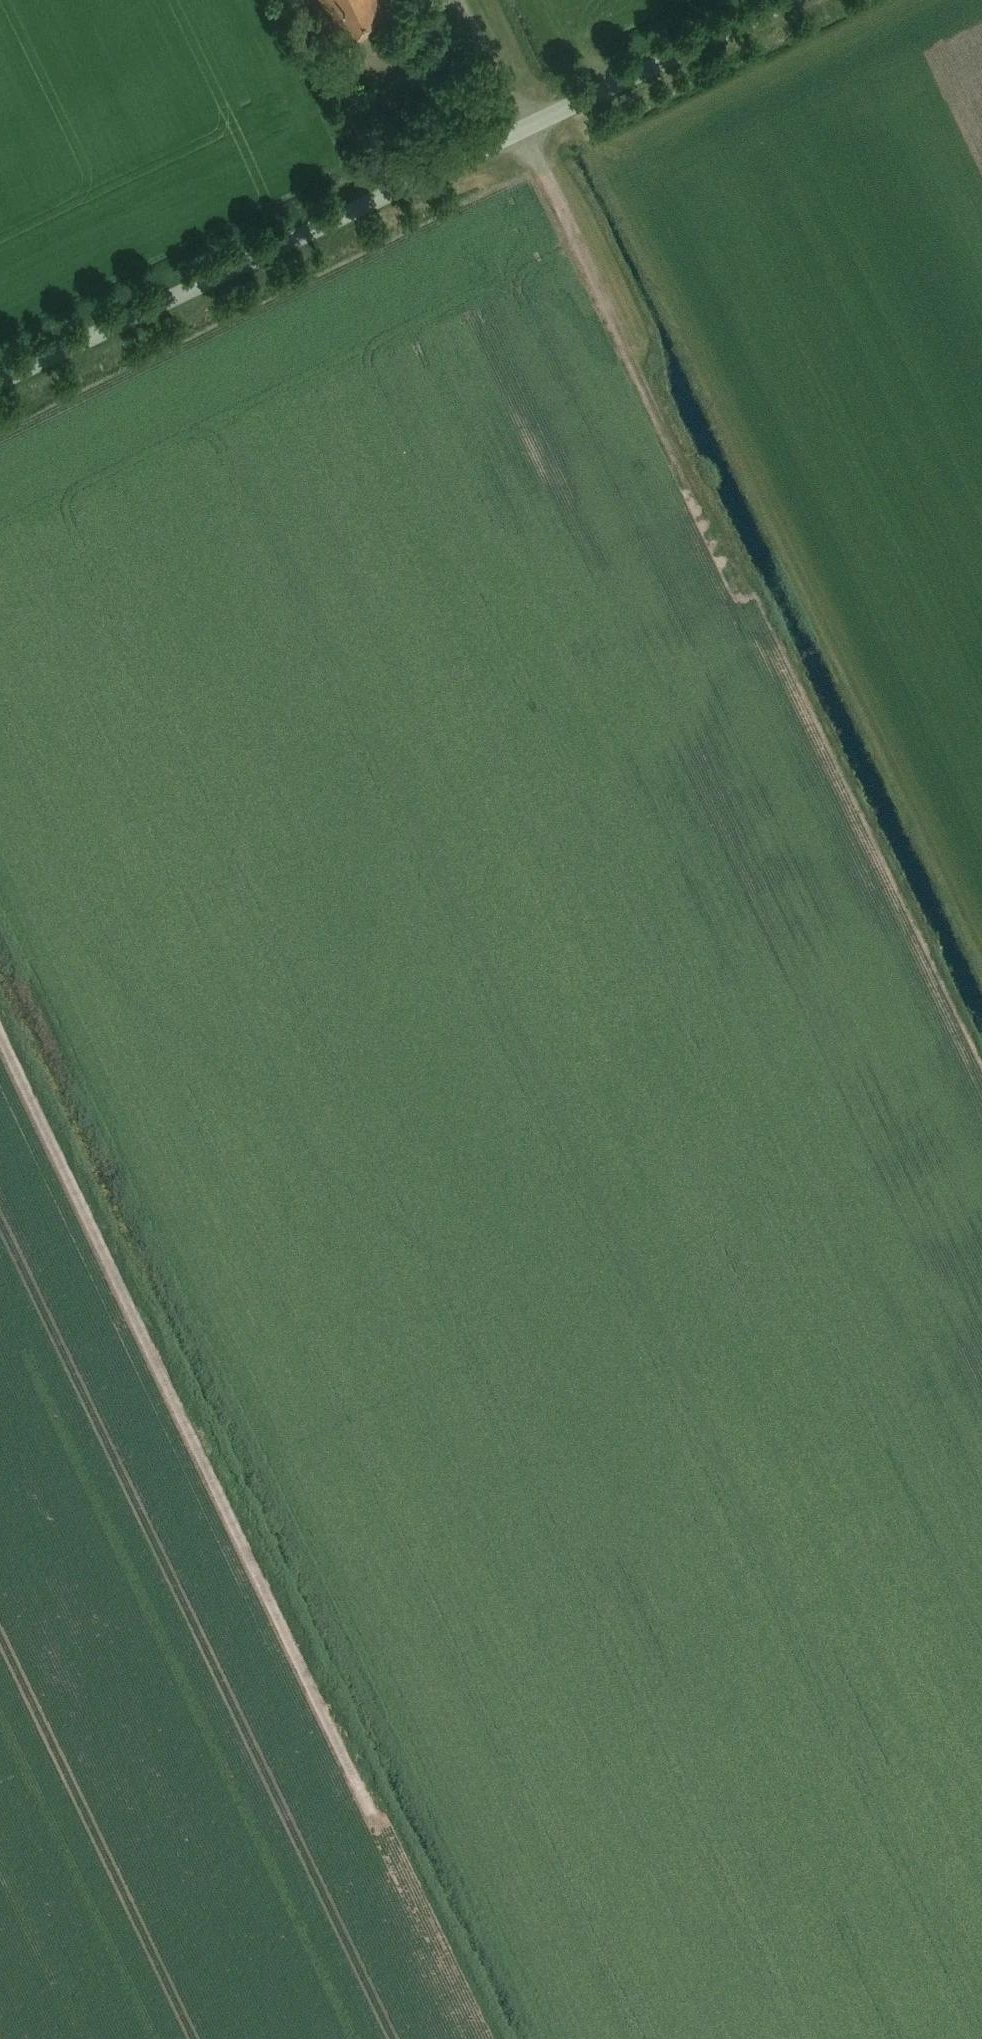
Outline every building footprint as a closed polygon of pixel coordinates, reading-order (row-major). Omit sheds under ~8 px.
[(394,0),(323,0),(342,40),(400,12),(394,0)]
